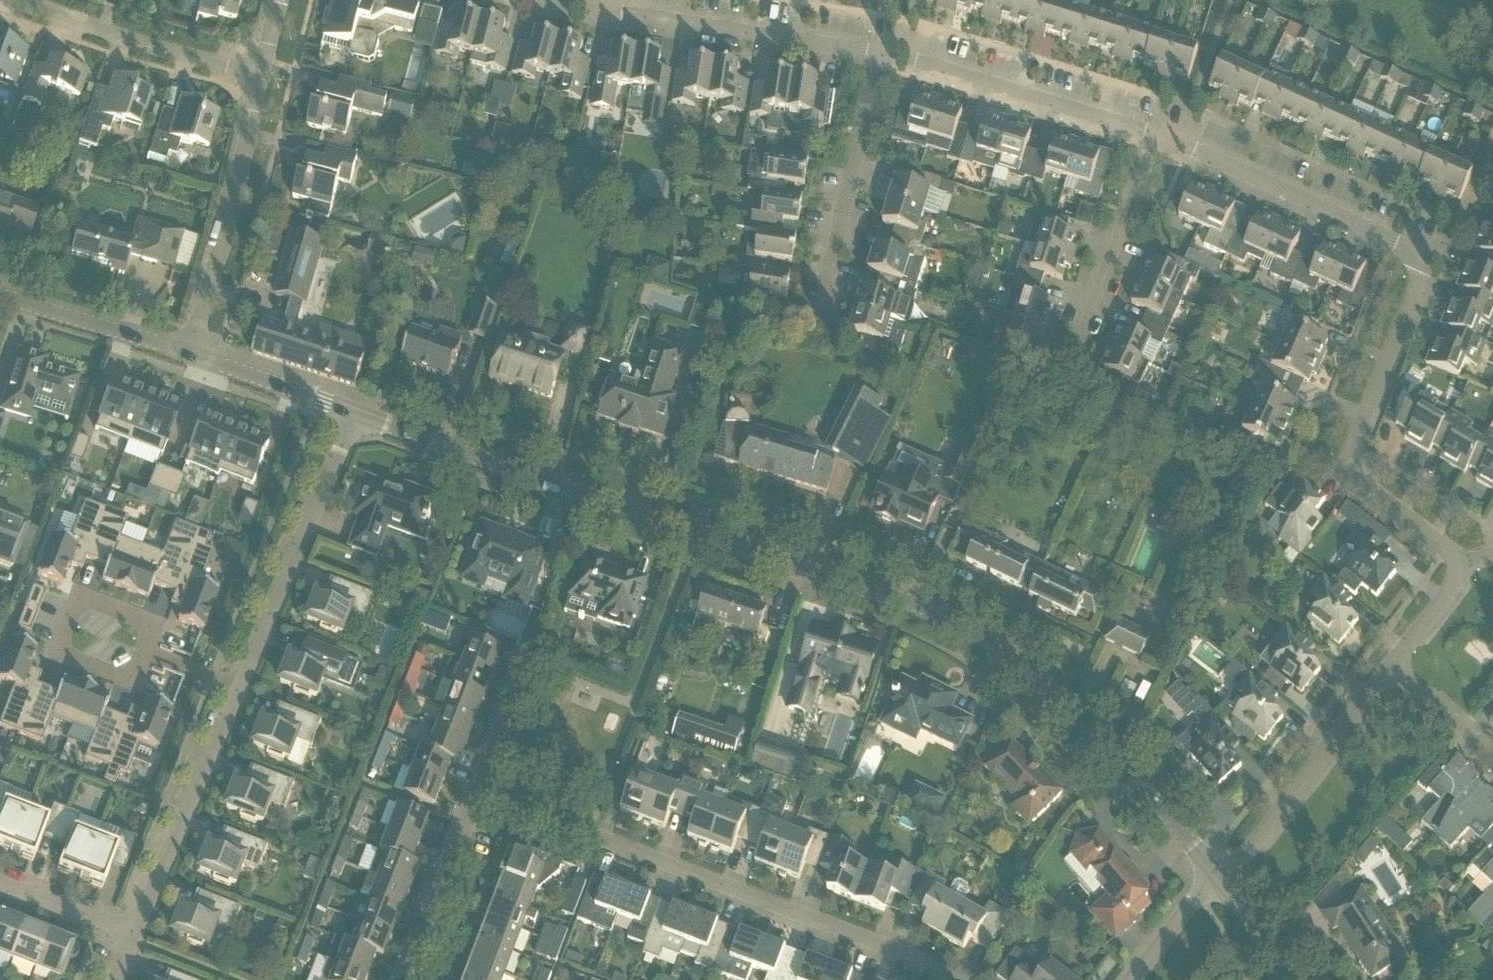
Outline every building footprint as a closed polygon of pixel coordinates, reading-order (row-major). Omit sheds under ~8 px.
[(182,6),(198,11),(197,15),(198,15),(217,20),(218,15),(235,20),(240,0),(239,0),(184,0),(182,6)] [(322,46),(349,53),(352,58),(369,62),(374,59),(379,43),(376,37),(368,35),(371,24),(412,34),(414,25),(419,5),(398,0),(350,0),(349,1),(347,0),(334,0),(331,10),(327,9),(324,20),(323,23),(323,24),(327,25),(327,27),(325,31),(322,46)] [(948,6),(970,13),(974,0),(950,0),(948,6)] [(997,0),(974,0),(970,13),(972,9),(993,16),(997,0)] [(1021,0),(997,0),(993,16),(1014,22),(1021,0)] [(1045,0),(1021,0),(1014,22),(1036,29),(1045,0)] [(1067,6),(1049,0),(1045,0),(1036,29),(1058,36),(1067,6)] [(1080,43),(1089,12),(1067,6),(1058,36),(1080,43)] [(437,30),(442,11),(424,7),(420,21),(437,25),(436,30),(437,30)] [(1263,26),(1268,15),(1260,11),(1255,23),(1263,26)] [(438,43),(436,54),(456,59),(459,51),(465,52),(473,54),(482,18),(459,12),(455,27),(444,24),(443,24),(438,43)] [(1102,49),(1111,19),(1089,12),(1080,43),(1102,49)] [(1271,30),(1276,18),(1268,15),(1263,26),(1271,30)] [(473,54),(470,63),(484,67),(505,72),(508,62),(513,42),(512,42),(501,39),(505,24),(482,18),(473,54)] [(1123,56),(1133,26),(1111,19),(1102,49),(1123,56)] [(1144,66),(1154,32),(1133,26),(1123,56),(1145,62),(1143,66),(1144,66)] [(1305,45),(1310,33),(1301,29),(1296,41),(1305,45)] [(515,64),(513,74),(534,80),(536,71),(550,75),(559,38),(536,32),(532,47),(522,45),(521,44),(515,64)] [(1166,73),(1175,43),(1154,36),(1155,32),(1154,32),(1144,66),(1166,73)] [(1312,48),(1317,36),(1310,33),(1305,45),(1312,48)] [(559,38),(550,75),(564,78),(559,95),(580,100),(585,82),(590,63),(589,62),(579,60),(583,44),(559,38)] [(27,50),(0,40),(0,81),(14,86),(27,50)] [(1188,80),(1194,61),(1197,50),(1175,43),(1166,73),(1188,80)] [(596,80),(592,106),(613,110),(617,85),(631,87),(631,88),(637,51),(613,47),(611,59),(601,58),(600,61),(599,60),(596,80)] [(1343,49),(1338,61),(1346,64),(1351,53),(1343,49)] [(630,93),(627,113),(644,116),(650,117),(653,100),(665,102),(667,91),(670,72),(669,71),(658,70),(661,54),(637,51),(631,88),(631,87),(630,93)] [(1351,53),(1346,64),(1354,68),(1359,56),(1351,53)] [(63,63),(50,59),(46,70),(35,66),(23,100),(39,106),(47,85),(79,97),(81,91),(88,72),(77,68),(79,64),(65,59),(63,63)] [(674,92),(672,103),(694,106),(695,98),(709,100),(715,63),(691,59),(689,74),(678,73),(677,73),(674,92)] [(1230,98),(1243,69),(1222,59),(1209,88),(1230,98)] [(715,63),(709,100),(724,102),(722,111),(744,114),(745,103),(748,84),(747,84),(736,82),(739,66),(715,63)] [(1384,68),(1379,79),(1387,83),(1392,71),(1384,68)] [(1264,78),(1243,69),(1230,98),(1251,107),(1266,75),(1265,75),(1264,78)] [(752,105),(751,115),(771,119),(770,126),(785,128),(788,112),(793,75),(770,71),(767,87),(757,85),(755,85),(752,105)] [(1392,71),(1387,83),(1395,86),(1395,85),(1400,75),(1392,71)] [(145,110),(151,91),(136,86),(137,82),(114,75),(103,109),(90,105),(84,124),(78,143),(94,148),(100,128),(109,131),(113,120),(124,124),(125,121),(140,126),(145,110)] [(785,128),(785,131),(789,132),(789,136),(796,137),(806,129),(807,124),(830,128),(835,94),(831,93),(815,91),(816,87),(817,79),(793,75),(788,112),(785,128)] [(1273,113),(1286,84),(1266,75),(1251,107),(1252,108),(1253,104),(1273,113)] [(370,91),(371,86),(360,83),(340,78),(337,90),(321,86),(316,106),(312,105),(307,127),(326,132),(345,137),(352,110),(382,117),(387,96),(370,91)] [(1294,122),(1307,94),(1286,84),(1273,113),(1294,122)] [(502,96),(500,106),(509,108),(514,88),(505,86),(502,96)] [(1430,102),(1435,90),(1427,87),(1422,99),(1430,102)] [(1438,106),(1443,94),(1435,90),(1430,102),(1438,106)] [(493,93),(490,103),(500,106),(502,96),(493,93)] [(1315,132),(1328,103),(1307,94),(1294,122),(1315,132)] [(148,155),(146,160),(168,166),(171,155),(176,156),(180,142),(191,145),(192,142),(208,147),(219,113),(203,108),(204,104),(181,97),(174,118),(162,114),(164,109),(162,109),(156,128),(150,148),(148,155)] [(930,136),(940,105),(917,98),(914,110),(902,106),(891,140),(910,146),(914,146),(926,150),(930,136)] [(1336,141),(1349,113),(1328,103),(1315,132),(1336,141)] [(959,163),(970,128),(958,125),(962,112),(940,105),(930,136),(951,143),(947,159),(959,163)] [(1471,120),(1476,109),(1468,105),(1463,117),(1471,120)] [(1478,124),(1484,112),(1476,109),(1471,120),(1478,124)] [(1356,151),(1370,122),(1349,113),(1336,141),(1356,151)] [(999,158),(1008,126),(986,119),(982,132),(970,128),(959,163),(973,167),(977,151),(999,158)] [(1377,160),(1390,132),(1370,122),(1356,151),(1377,160)] [(493,140),(507,144),(512,128),(497,124),(493,140)] [(999,158),(995,169),(1017,176),(1030,180),(1037,154),(1025,150),(1031,133),(1008,126),(999,158)] [(1398,170),(1411,141),(1390,132),(1377,160),(1398,170)] [(577,140),(573,155),(590,158),(592,142),(577,140)] [(1067,179),(1077,147),(1055,140),(1049,157),(1037,154),(1030,180),(1042,183),(1046,172),(1067,179)] [(675,153),(675,142),(666,141),(665,153),(675,153)] [(1417,183),(1432,150),(1411,141),(1398,170),(1418,179),(1416,183),(1417,183)] [(60,162),(73,156),(68,145),(55,151),(60,162)] [(1077,147),(1067,179),(1080,182),(1076,194),(1086,197),(1098,201),(1106,175),(1094,171),(1100,154),(1077,147)] [(298,176),(293,197),(310,202),(307,214),(329,219),(332,207),(339,180),(350,183),(357,156),(346,153),(323,148),(320,160),(308,157),(302,177),(298,176)] [(1438,192),(1451,164),(1431,154),(1432,151),(1432,150),(1417,183),(1438,192)] [(804,186),(808,161),(789,158),(771,155),(751,152),(749,163),(750,163),(747,178),(750,178),(748,191),(756,193),(781,196),(783,183),(804,186)] [(1459,202),(1467,184),(1472,173),(1451,164),(1438,192),(1459,202)] [(397,185),(408,178),(402,168),(390,174),(397,185)] [(937,193),(941,180),(917,173),(913,185),(896,180),(889,202),(924,212),(930,191),(937,193)] [(1200,227),(1213,197),(1192,187),(1178,217),(1200,227)] [(798,225),(802,199),(781,196),(756,193),(753,214),(754,215),(750,217),(749,216),(738,214),(736,229),(759,233),(775,235),(782,236),(784,223),(798,225)] [(4,236),(7,226),(30,234),(37,215),(39,210),(0,195),(0,234),(4,236)] [(1226,256),(1239,228),(1227,223),(1235,207),(1213,197),(1200,227),(1211,232),(1204,246),(1226,256)] [(637,213),(639,201),(622,198),(620,210),(637,213)] [(1176,216),(1181,205),(1171,201),(1167,212),(1176,216)] [(920,248),(927,227),(920,224),(924,212),(889,202),(882,224),(899,229),(896,240),(920,248)] [(1082,203),(1078,220),(1093,224),(1097,206),(1082,203)] [(1038,211),(1027,245),(1037,248),(1068,258),(1075,235),(1066,232),(1069,221),(1038,211)] [(1265,257),(1279,227),(1257,217),(1250,233),(1239,228),(1226,256),(1244,264),(1247,257),(1263,264),(1266,257),(1265,257)] [(76,235),(71,254),(111,266),(125,270),(129,254),(141,257),(141,259),(156,264),(173,269),(182,235),(183,234),(183,233),(166,228),(164,228),(144,222),(137,244),(130,242),(114,237),(112,233),(106,232),(102,234),(79,227),(76,235)] [(1491,227),(1483,224),(1473,250),(1492,258),(1492,222),(1491,227)] [(1292,285),(1293,283),(1304,258),(1293,252),(1300,236),(1279,227),(1265,257),(1266,257),(1276,262),(1270,275),(1292,285)] [(276,295),(291,299),(283,328),(264,321),(253,354),(355,387),(369,342),(320,326),(317,338),(296,332),(304,303),(322,242),(293,233),(276,295)] [(792,264),(796,238),(782,236),(775,235),(759,233),(757,248),(748,247),(744,270),(753,271),(769,274),(771,260),(792,264)] [(182,235),(173,269),(189,273),(199,239),(183,234),(182,235)] [(389,259),(393,240),(372,235),(368,254),(389,259)] [(463,254),(467,238),(456,235),(451,238),(448,250),(463,254)] [(924,237),(921,247),(931,250),(933,244),(930,239),(924,237)] [(875,246),(868,272),(879,275),(902,282),(909,284),(914,286),(918,271),(925,249),(920,248),(896,240),(892,252),(875,246)] [(1304,258),(1293,283),(1305,288),(1314,293),(1319,281),(1331,286),(1344,257),(1323,247),(1316,263),(1304,258)] [(415,248),(411,264),(422,266),(425,251),(415,248)] [(1062,280),(1068,258),(1037,248),(1033,260),(1021,256),(1014,279),(1041,287),(1045,275),(1062,280)] [(1457,289),(1465,292),(1465,291),(1492,303),(1492,258),(1480,253),(1480,254),(1475,266),(1467,263),(1457,288),(1457,289)] [(1145,273),(1141,282),(1171,296),(1182,301),(1191,280),(1195,282),(1200,270),(1186,264),(1183,263),(1168,255),(1162,267),(1150,261),(1145,273)] [(1344,257),(1331,286),(1342,291),(1336,304),(1360,314),(1371,288),(1358,282),(1366,266),(1344,257)] [(650,259),(644,277),(662,284),(668,265),(650,259)] [(1213,262),(1207,274),(1216,278),(1222,266),(1213,262)] [(786,302),(790,277),(769,274),(753,271),(744,270),(741,270),(735,306),(738,307),(768,317),(769,314),(765,299),(786,302)] [(917,294),(907,291),(909,284),(902,282),(879,275),(874,292),(863,289),(856,311),(907,327),(914,305),(913,305),(917,294)] [(1037,299),(1041,287),(1014,279),(1015,280),(1011,291),(1004,313),(1016,317),(1047,327),(1054,304),(1037,299)] [(1167,334),(1172,322),(1182,301),(1171,296),(1141,282),(1131,304),(1147,311),(1142,323),(1167,334)] [(1441,327),(1449,330),(1485,344),(1491,329),(1492,325),(1492,303),(1465,291),(1465,292),(1460,304),(1452,301),(1441,327)] [(972,310),(976,298),(960,293),(956,305),(972,310)] [(703,332),(712,302),(697,297),(687,327),(703,332)] [(485,341),(497,308),(480,302),(468,335),(485,341)] [(1321,364),(1327,351),(1324,349),(1328,341),(1303,330),(1308,319),(1285,309),(1280,320),(1290,324),(1281,345),(1321,364)] [(897,361),(907,327),(856,311),(849,332),(866,338),(862,350),(897,361)] [(998,324),(992,345),(1009,352),(1013,354),(1013,353),(1017,342),(1040,349),(1047,327),(1016,317),(1012,328),(998,324)] [(965,334),(968,323),(962,321),(956,324),(954,331),(965,334)] [(1152,366),(1167,334),(1142,323),(1137,334),(1121,327),(1111,348),(1141,362),(1141,361),(1149,365),(1152,366)] [(968,324),(966,335),(976,338),(978,331),(976,326),(968,324)] [(582,357),(590,332),(570,326),(560,356),(547,352),(545,351),(544,354),(524,348),(525,345),(503,338),(490,379),(551,398),(562,363),(565,364),(569,352),(582,357)] [(735,326),(726,332),(727,342),(736,347),(745,342),(745,331),(735,326)] [(437,339),(412,330),(401,362),(449,379),(461,347),(459,347),(462,338),(440,331),(437,339)] [(1485,344),(1449,330),(1444,342),(1436,339),(1426,365),(1458,378),(1464,363),(1476,368),(1485,344)] [(603,390),(596,409),(601,411),(599,416),(620,423),(618,429),(639,436),(641,430),(661,437),(674,398),(668,396),(683,352),(656,344),(645,377),(637,374),(634,383),(612,376),(610,383),(607,391),(603,390)] [(1315,376),(1321,364),(1281,345),(1271,366),(1261,362),(1256,373),(1279,383),(1284,373),(1308,384),(1312,375),(1315,376)] [(1104,371),(1100,380),(1108,384),(1105,390),(1160,415),(1165,404),(1156,399),(1157,397),(1138,389),(1140,386),(1149,365),(1141,361),(1141,362),(1111,348),(1101,369),(1104,371)] [(45,361),(19,353),(2,409),(27,417),(34,394),(68,404),(67,405),(69,405),(71,398),(73,399),(78,385),(75,384),(77,379),(67,376),(68,373),(54,369),(53,372),(42,369),(45,361)] [(880,380),(886,361),(861,353),(855,372),(880,380)] [(1190,380),(1196,367),(1186,363),(1181,376),(1190,380)] [(1292,428),(1298,415),(1294,414),(1298,405),(1274,394),(1279,383),(1256,373),(1251,384),(1261,388),(1252,409),(1292,428)] [(107,396),(94,430),(128,442),(146,395),(141,394),(142,393),(141,393),(140,393),(134,391),(135,390),(134,390),(133,391),(122,386),(112,383),(107,396)] [(856,391),(826,451),(862,469),(888,419),(877,414),(882,404),(856,391)] [(1450,414),(1436,406),(1432,403),(1414,393),(1396,425),(1408,432),(1404,439),(1428,453),(1451,414),(1450,414)] [(146,395),(128,442),(161,455),(174,422),(179,408),(171,405),(167,403),(166,402),(166,403),(160,401),(160,400),(159,400),(147,396),(146,395)] [(1286,441),(1292,428),(1252,409),(1242,431),(1232,426),(1227,437),(1250,447),(1255,437),(1279,448),(1283,439),(1286,441)] [(752,428),(750,428),(750,425),(750,423),(750,421),(749,419),(748,417),(747,416),(746,414),(744,413),(742,412),(740,412),(738,411),(736,411),(734,411),(733,412),(731,413),(729,414),(727,415),(726,417),(725,418),(724,420),(724,422),(724,424),(725,462),(826,492),(835,464),(787,449),(789,439),(752,427),(752,428)] [(1481,444),(1467,436),(1472,427),(1451,414),(1428,453),(1429,453),(1433,446),(1444,453),(1440,460),(1464,474),(1487,435),(1486,435),(1481,444)] [(197,431),(184,464),(218,477),(236,430),(223,425),(223,424),(222,424),(222,425),(216,422),(215,421),(215,422),(202,417),(197,431)] [(236,430),(218,477),(219,478),(220,473),(253,485),(264,456),(269,443),(260,440),(248,435),(249,434),(248,434),(247,435),(241,432),(242,431),(241,431),(241,432),(236,430)] [(1487,435),(1464,474),(1468,467),(1480,474),(1476,481),(1481,484),(1492,491),(1492,439),(1487,435)] [(877,499),(872,509),(877,512),(880,513),(878,517),(895,525),(897,520),(924,532),(938,499),(953,505),(961,488),(980,444),(961,436),(948,468),(930,460),(922,479),(908,473),(907,475),(899,472),(891,469),(888,477),(886,476),(882,487),(877,485),(872,497),(877,499)] [(77,437),(69,459),(81,464),(90,441),(77,437)] [(155,467),(147,489),(161,495),(170,472),(155,467)] [(972,468),(962,491),(974,496),(984,473),(972,468)] [(170,472),(161,495),(176,500),(185,478),(170,472)] [(416,496),(369,479),(364,492),(361,491),(357,502),(360,503),(357,510),(362,512),(350,548),(377,557),(390,521),(409,528),(407,534),(426,541),(432,523),(430,522),(439,498),(418,490),(416,496)] [(1279,486),(1265,506),(1276,514),(1290,525),(1279,540),(1300,556),(1308,545),(1320,529),(1325,523),(1314,515),(1325,501),(1301,482),(1291,495),(1279,486)] [(37,575),(61,585),(61,584),(65,575),(67,569),(69,565),(70,565),(80,569),(103,510),(84,502),(69,543),(52,536),(52,537),(37,575)] [(247,502),(238,524),(251,529),(259,507),(247,502)] [(103,510),(80,569),(81,570),(85,558),(107,567),(102,580),(114,585),(114,586),(114,587),(124,591),(141,547),(120,539),(125,525),(127,519),(103,510)] [(0,515),(0,562),(12,566),(28,526),(0,515)] [(1376,526),(1368,519),(1364,525),(1372,532),(1376,526)] [(141,547),(124,591),(135,595),(135,594),(135,593),(147,598),(148,598),(153,585),(174,593),(170,604),(171,605),(199,532),(175,523),(162,555),(141,547)] [(962,526),(958,534),(975,542),(971,552),(966,562),(1030,593),(1044,565),(1031,558),(1028,565),(990,547),(994,537),(964,523),(962,526)] [(461,580),(483,588),(489,571),(516,581),(508,602),(525,609),(539,573),(537,572),(545,552),(531,546),(532,543),(504,533),(504,532),(483,524),(461,580)] [(1344,572),(1337,582),(1354,596),(1362,585),(1377,597),(1396,572),(1382,561),(1390,551),(1384,546),(1361,529),(1349,545),(1347,547),(1358,555),(1344,572)] [(199,532),(171,605),(181,608),(182,609),(178,621),(202,631),(202,630),(206,621),(208,615),(217,592),(219,587),(202,581),(213,552),(205,549),(210,536),(199,532)] [(576,578),(570,597),(600,607),(596,619),(629,630),(633,618),(635,619),(646,586),(647,581),(611,569),(582,559),(576,578)] [(1095,615),(1103,597),(1105,594),(1044,565),(1030,593),(1029,596),(1040,601),(1037,607),(1049,613),(1052,607),(1075,618),(1080,608),(1095,615)] [(1231,565),(1224,575),(1240,587),(1248,576),(1231,565)] [(1320,603),(1307,621),(1323,633),(1339,645),(1358,621),(1344,610),(1352,599),(1346,595),(1330,583),(1323,577),(1310,595),(1320,603)] [(1224,605),(1236,587),(1224,578),(1211,596),(1224,605)] [(364,622),(374,596),(334,580),(329,593),(331,594),(330,598),(315,592),(310,605),(313,606),(307,620),(322,626),(320,630),(336,637),(338,632),(343,634),(350,616),(364,622)] [(32,587),(24,608),(37,613),(45,592),(32,587)] [(760,629),(767,610),(706,590),(697,617),(698,617),(692,636),(711,642),(716,624),(757,637),(760,629)] [(420,592),(416,604),(427,608),(431,596),(420,592)] [(401,601),(397,610),(411,615),(414,606),(401,601)] [(24,608),(16,628),(29,633),(37,613),(24,608)] [(1140,657),(1149,639),(1150,636),(1115,619),(1105,640),(1140,657)] [(493,674),(502,651),(494,648),(499,637),(468,625),(455,659),(465,663),(493,674)] [(1283,652),(1270,669),(1286,682),(1302,694),(1320,669),(1306,658),(1314,648),(1308,643),(1297,634),(1293,631),(1286,626),(1272,644),(1283,652)] [(814,627),(801,666),(802,666),(788,709),(809,716),(822,673),(844,680),(838,698),(860,705),(875,660),(864,656),(868,644),(814,627)] [(202,655),(206,644),(185,636),(181,647),(202,655)] [(638,637),(634,650),(641,652),(646,640),(638,637)] [(13,686),(0,721),(0,727),(17,733),(40,674),(30,670),(28,669),(30,665),(33,659),(36,650),(12,640),(12,641),(0,671),(0,681),(13,686)] [(348,658),(308,643),(303,656),(305,657),(303,660),(289,655),(283,668),(286,669),(280,683),(295,689),(293,693),(309,699),(311,695),(316,697),(323,678),(328,680),(349,688),(354,676),(359,663),(348,658)] [(420,672),(424,660),(416,657),(412,668),(420,672)] [(451,658),(443,681),(456,686),(484,697),(493,674),(465,663),(455,659),(451,658)] [(626,680),(631,665),(610,658),(605,673),(626,680)] [(1238,689),(1249,674),(1235,664),(1224,678),(1238,689)] [(407,680),(403,691),(414,695),(419,684),(416,683),(420,672),(412,668),(407,680)] [(374,687),(391,693),(398,676),(381,669),(374,687)] [(40,674),(17,733),(41,743),(50,719),(72,727),(87,688),(76,684),(76,685),(64,680),(63,680),(58,694),(36,685),(41,674),(40,674)] [(1235,692),(1222,709),(1232,717),(1234,719),(1230,725),(1235,728),(1234,730),(1249,742),(1254,735),(1264,742),(1283,718),(1269,707),(1277,696),(1271,692),(1255,680),(1249,674),(1238,689),(1235,692)] [(895,698),(883,724),(914,739),(919,729),(957,747),(961,740),(970,722),(948,711),(955,697),(953,696),(953,694),(945,690),(922,678),(917,687),(917,686),(909,682),(906,683),(903,681),(897,694),(895,692),(893,697),(895,698)] [(476,719),(484,697),(456,686),(447,708),(476,719)] [(1180,686),(1169,696),(1188,718),(1193,714),(1200,722),(1192,730),(1191,729),(1176,742),(1190,757),(1191,756),(1218,786),(1241,766),(1229,753),(1239,744),(1234,738),(1225,728),(1211,713),(1190,689),(1186,693),(1180,686)] [(87,688),(72,727),(93,735),(88,748),(84,759),(108,769),(131,709),(130,708),(126,720),(104,711),(109,698),(97,693),(97,692),(87,688)] [(412,701),(414,695),(403,691),(394,713),(402,716),(409,700),(412,701)] [(108,769),(103,781),(114,785),(119,773),(127,776),(138,747),(155,754),(157,749),(165,726),(168,720),(171,711),(171,710),(147,701),(142,713),(141,712),(131,709),(108,769)] [(311,747),(321,721),(281,705),(276,718),(278,719),(276,723),(262,717),(257,731),(259,731),(254,746),(268,751),(267,755),(283,762),(284,758),(289,759),(296,741),(311,747)] [(439,730),(467,742),(476,719),(447,708),(445,715),(440,716),(437,723),(440,728),(439,730)] [(398,728),(402,716),(394,713),(390,725),(398,728)] [(705,748),(713,727),(679,715),(672,736),(705,748)] [(652,733),(656,723),(646,719),(642,729),(652,733)] [(634,741),(617,786),(628,790),(620,812),(633,817),(632,819),(639,822),(640,819),(642,820),(657,781),(645,776),(652,757),(644,755),(648,746),(652,733),(642,729),(638,727),(634,741)] [(458,764),(467,742),(439,730),(430,752),(423,749),(422,750),(458,764)] [(361,733),(357,743),(368,748),(372,737),(361,733)] [(386,735),(377,758),(385,761),(392,744),(395,746),(397,740),(394,738),(386,735)] [(1028,827),(1048,807),(1063,793),(1012,742),(985,768),(1017,801),(1010,808),(1028,827)] [(760,743),(753,765),(799,780),(806,758),(795,754),(760,743)] [(414,772),(442,783),(451,762),(458,764),(422,750),(420,756),(417,754),(413,754),(409,756),(406,763),(408,766),(411,769),(415,770),(414,772)] [(380,773),(385,761),(377,758),(372,770),(380,773)] [(1478,780),(1466,769),(1468,767),(1457,758),(1442,775),(1433,767),(1418,784),(1427,792),(1428,791),(1440,802),(1421,823),(1436,836),(1482,786),(1477,781),(1478,780)] [(707,759),(702,770),(717,775),(721,764),(707,759)] [(284,809),(294,784),(254,768),(249,781),(251,782),(250,786),(235,780),(230,793),(232,794),(227,808),(242,814),(240,818),(256,824),(257,820),(262,822),(270,804),(284,809)] [(433,806),(442,783),(414,772),(405,795),(433,806)] [(657,781),(642,820),(645,821),(644,824),(651,826),(652,824),(664,829),(670,814),(676,816),(679,809),(684,811),(696,782),(683,777),(681,781),(678,789),(657,781)] [(696,782),(684,811),(696,816),(687,837),(700,842),(699,845),(706,847),(707,845),(710,846),(725,806),(711,801),(714,794),(706,791),(708,786),(696,782)] [(11,850),(26,811),(31,797),(10,789),(0,785),(0,846),(11,850)] [(1436,836),(1450,850),(1468,830),(1476,821),(1488,833),(1492,837),(1492,794),(1488,789),(1487,790),(1482,786),(1436,836)] [(934,817),(942,801),(917,789),(909,805),(934,817)] [(332,793),(328,803),(339,807),(343,797),(332,793)] [(774,870),(777,871),(792,832),(778,827),(787,804),(767,796),(761,812),(751,837),(763,841),(755,863),(767,868),(766,870),(773,873),(774,870)] [(725,806),(710,846),(712,847),(711,849),(718,852),(719,849),(732,854),(740,832),(751,837),(761,812),(749,807),(727,799),(725,806)] [(138,802),(134,812),(145,817),(149,806),(138,802)] [(362,819),(367,808),(359,804),(354,816),(362,819)] [(55,839),(66,811),(52,805),(47,819),(26,811),(11,850),(22,855),(21,857),(32,861),(43,834),(55,839)] [(419,842),(428,819),(400,807),(391,831),(419,842)] [(66,811),(55,839),(68,843),(57,871),(68,875),(69,873),(80,877),(96,838),(101,824),(79,816),(66,811)] [(358,831),(362,819),(354,816),(350,828),(358,831)] [(1385,839),(1391,832),(1382,823),(1375,831),(1385,839)] [(828,837),(808,830),(805,837),(792,832),(777,871),(779,872),(779,875),(785,877),(786,875),(799,880),(807,858),(819,862),(828,837)] [(257,872),(267,846),(227,831),(222,844),(224,844),(223,848),(208,843),(203,856),(206,857),(200,871),(215,876),(213,880),(229,887),(231,883),(236,885),(243,866),(257,872)] [(418,867),(418,866),(411,863),(419,842),(391,831),(383,853),(418,867)] [(1144,892),(1148,889),(1133,872),(1130,869),(1131,865),(1126,864),(1098,832),(1076,836),(1070,856),(1085,874),(1084,875),(1099,892),(1100,890),(1106,896),(1091,910),(1115,939),(1135,921),(1134,919),(1149,906),(1144,899),(1147,896),(1144,892)] [(125,866),(136,838),(122,833),(116,846),(96,838),(80,877),(91,882),(91,884),(102,888),(112,861),(125,866)] [(855,901),(868,868),(850,861),(855,850),(830,840),(820,867),(834,872),(827,890),(855,901)] [(345,864),(350,852),(341,849),(337,861),(345,864)] [(562,862),(526,849),(522,858),(509,853),(501,875),(537,889),(539,889),(558,873),(562,862)] [(410,889),(418,867),(383,853),(379,851),(370,874),(381,878),(410,889)] [(1468,915),(1482,928),(1492,916),(1492,856),(1488,851),(1487,851),(1472,867),(1481,875),(1474,882),(1487,893),(1468,915)] [(1360,852),(1355,858),(1363,865),(1368,859),(1360,852)] [(868,868),(855,901),(884,912),(891,894),(905,899),(912,880),(915,873),(890,863),(872,857),(868,868)] [(311,859),(303,878),(316,883),(323,864),(311,859)] [(341,876),(345,864),(337,861),(332,873),(341,876)] [(529,910),(537,889),(501,875),(496,889),(499,890),(496,898),(529,910)] [(920,889),(910,906),(928,916),(922,926),(943,938),(962,904),(969,892),(968,887),(960,883),(955,884),(948,896),(941,893),(946,885),(928,875),(920,889)] [(605,881),(594,876),(586,895),(577,920),(612,933),(618,916),(629,884),(612,878),(611,882),(606,880),(605,881)] [(401,912),(410,889),(381,878),(373,901),(401,912)] [(578,905),(586,882),(575,878),(567,900),(578,905)] [(1447,896),(1454,889),(1444,880),(1438,887),(1447,896)] [(645,946),(662,902),(650,898),(651,897),(646,895),(647,891),(629,884),(618,916),(634,923),(628,939),(645,946)] [(1405,957),(1372,907),(1361,890),(1323,915),(1333,930),(1338,927),(1361,962),(1359,963),(1368,977),(1370,975),(1372,979),(1405,957)] [(230,935),(241,909),(201,893),(196,906),(198,907),(196,911),(182,905),(177,918),(179,919),(173,933),(188,939),(186,943),(202,949),(204,945),(209,947),(216,929),(230,935)] [(328,909),(332,897),(324,894),(319,906),(328,909)] [(490,905),(485,918),(521,931),(525,920),(535,923),(538,914),(529,910),(496,898),(493,906),(490,905)] [(573,917),(578,905),(567,900),(562,913),(573,917)] [(392,934),(401,912),(373,901),(364,923),(392,934)] [(673,907),(662,902),(645,946),(642,954),(659,961),(663,951),(679,957),(685,942),(697,909),(693,907),(692,908),(680,904),(678,908),(673,906),(673,907)] [(982,916),(962,904),(943,938),(964,949),(969,940),(987,950),(996,932),(999,927),(1003,929),(1010,917),(989,905),(982,916)] [(323,920),(328,909),(319,906),(315,917),(323,920)] [(685,942),(680,954),(697,961),(695,965),(712,972),(729,928),(718,924),(718,923),(713,921),(714,917),(702,912),(702,911),(697,909),(685,942)] [(1482,928),(1492,938),(1492,916),(1482,928)] [(5,973),(10,960),(23,926),(20,925),(20,923),(10,919),(10,921),(0,917),(0,971),(5,973)] [(383,956),(392,934),(364,923),(349,917),(340,939),(336,937),(336,938),(383,956)] [(513,953),(521,931),(485,918),(480,931),(483,932),(480,940),(513,953)] [(280,920),(277,928),(288,932),(286,937),(293,940),(298,927),(280,920)] [(35,969),(48,936),(37,931),(38,930),(28,926),(27,927),(23,926),(10,960),(19,963),(35,969)] [(1099,947),(1105,942),(1104,939),(1105,939),(1095,927),(1087,933),(1099,947)] [(562,947),(568,931),(558,928),(553,943),(562,947)] [(729,928),(712,972),(734,979),(747,979),(752,968),(764,935),(760,933),(760,934),(747,929),(746,933),(740,931),(740,932),(729,928)] [(796,953),(785,949),(785,948),(780,946),(782,942),(769,938),(769,937),(764,935),(752,968),(769,974),(766,979),(786,979),(796,953)] [(35,969),(50,975),(48,979),(60,979),(68,959),(69,959),(71,959),(72,959),(74,958),(75,958),(76,957),(77,955),(78,954),(78,952),(78,951),(77,949),(77,948),(76,947),(75,946),(73,945),(69,944),(70,942),(60,938),(59,940),(48,936),(35,969)] [(1492,947),(1492,943),(1486,936),(1478,945),(1487,954),(1492,947)] [(327,960),(329,961),(339,965),(367,976),(376,954),(383,957),(383,956),(336,938),(327,960)] [(310,953),(315,942),(307,939),(302,950),(310,953)] [(513,953),(480,940),(477,948),(474,947),(469,961),(505,974),(513,953)] [(556,963),(562,947),(553,943),(547,959),(556,963)] [(306,965),(310,953),(302,950),(298,962),(306,965)] [(997,976),(1002,979),(1072,979),(1068,977),(1051,963),(1040,977),(1033,971),(1034,969),(1034,965),(1028,961),(1029,961),(1016,951),(997,976)] [(568,952),(564,962),(580,968),(583,958),(568,952)] [(786,979),(824,979),(831,960),(827,959),(814,955),(813,959),(808,957),(807,958),(796,953),(786,979)] [(863,979),(852,975),(852,974),(848,972),(849,968),(836,963),(837,962),(831,960),(824,979),(863,979)] [(339,965),(329,961),(322,979),(366,979),(367,976),(339,965)] [(505,974),(469,961),(464,974),(467,975),(465,979),(503,979),(505,974)] [(571,975),(558,970),(555,979),(559,979),(569,979),(571,975)] [(552,974),(542,971),(539,979),(549,979),(552,974)]
